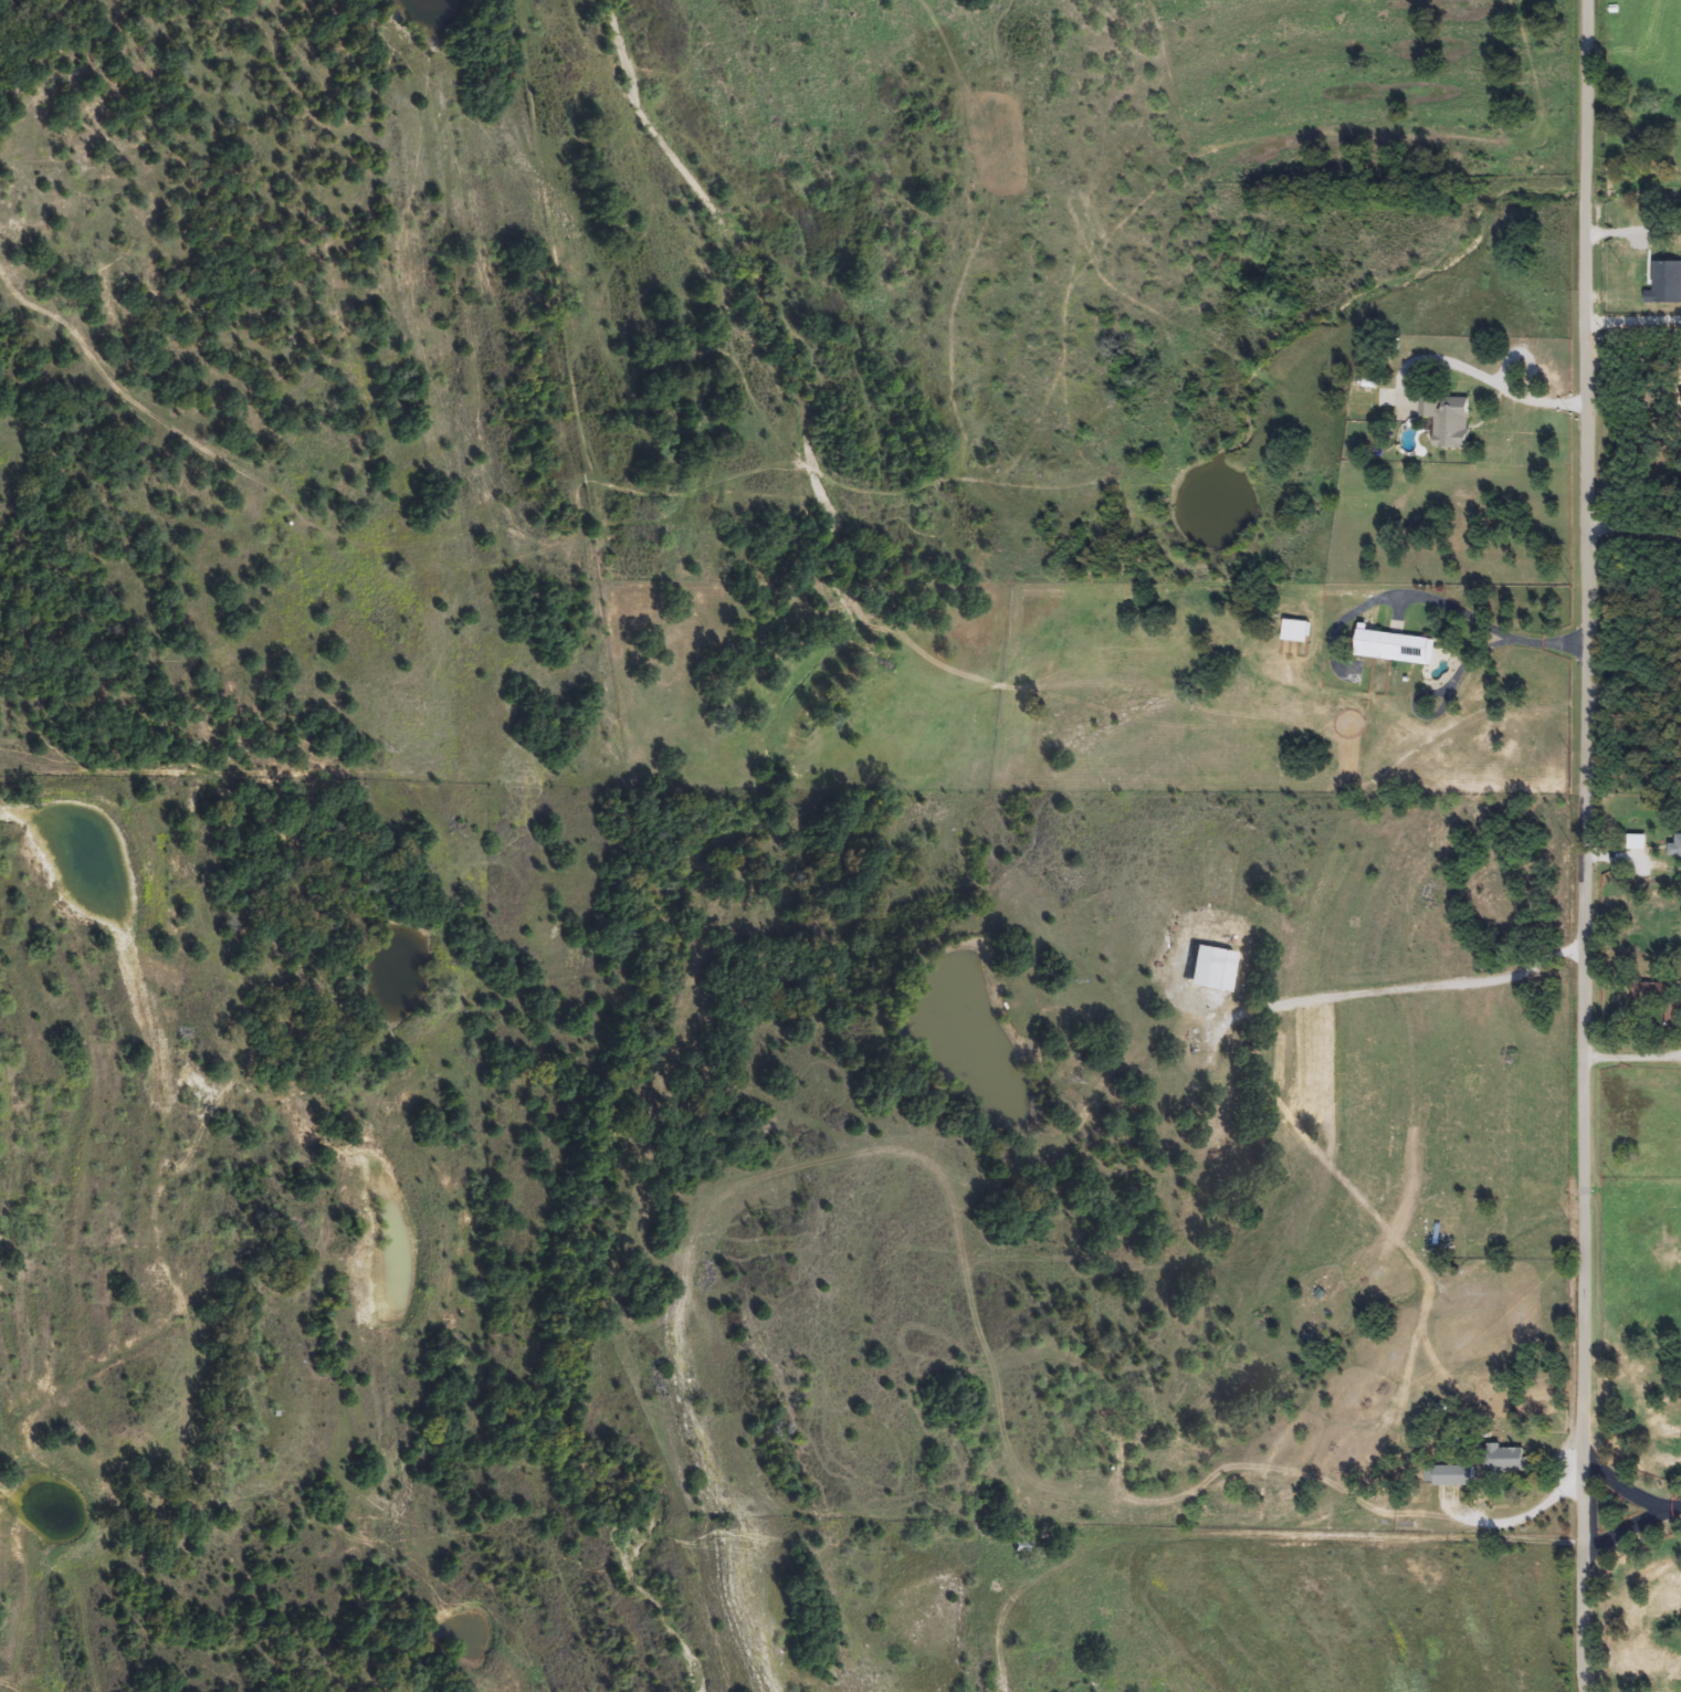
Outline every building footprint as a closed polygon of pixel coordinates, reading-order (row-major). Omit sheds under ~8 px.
[(1653,273),(1680,273),(1680,303),(1645,303),(1645,292),(1653,292),(1653,273)] [(1468,409),(1468,448),(1435,448),(1435,418),(1420,418),(1420,400),(1438,400),(1438,409),(1468,409)] [(1305,642),(1283,641),(1284,622),(1306,622),(1305,642)] [(1428,665),(1356,656),(1359,630),(1431,639),(1428,665)] [(1670,834),(1680,835),(1680,856),(1670,855),(1670,834)] [(1229,992),(1188,987),(1194,947),(1235,953),(1229,992)] [(1639,1002),(1639,982),(1679,984),(1678,1027),(1656,1027),(1656,1003),(1639,1002)] [(1484,1474),(1484,1447),(1526,1448),(1526,1474),(1484,1474)] [(1473,1467),(1473,1485),(1423,1485),(1423,1467),(1473,1467)] [(1027,1543),(1027,1552),(1013,1552),(1013,1543),(1027,1543)]
